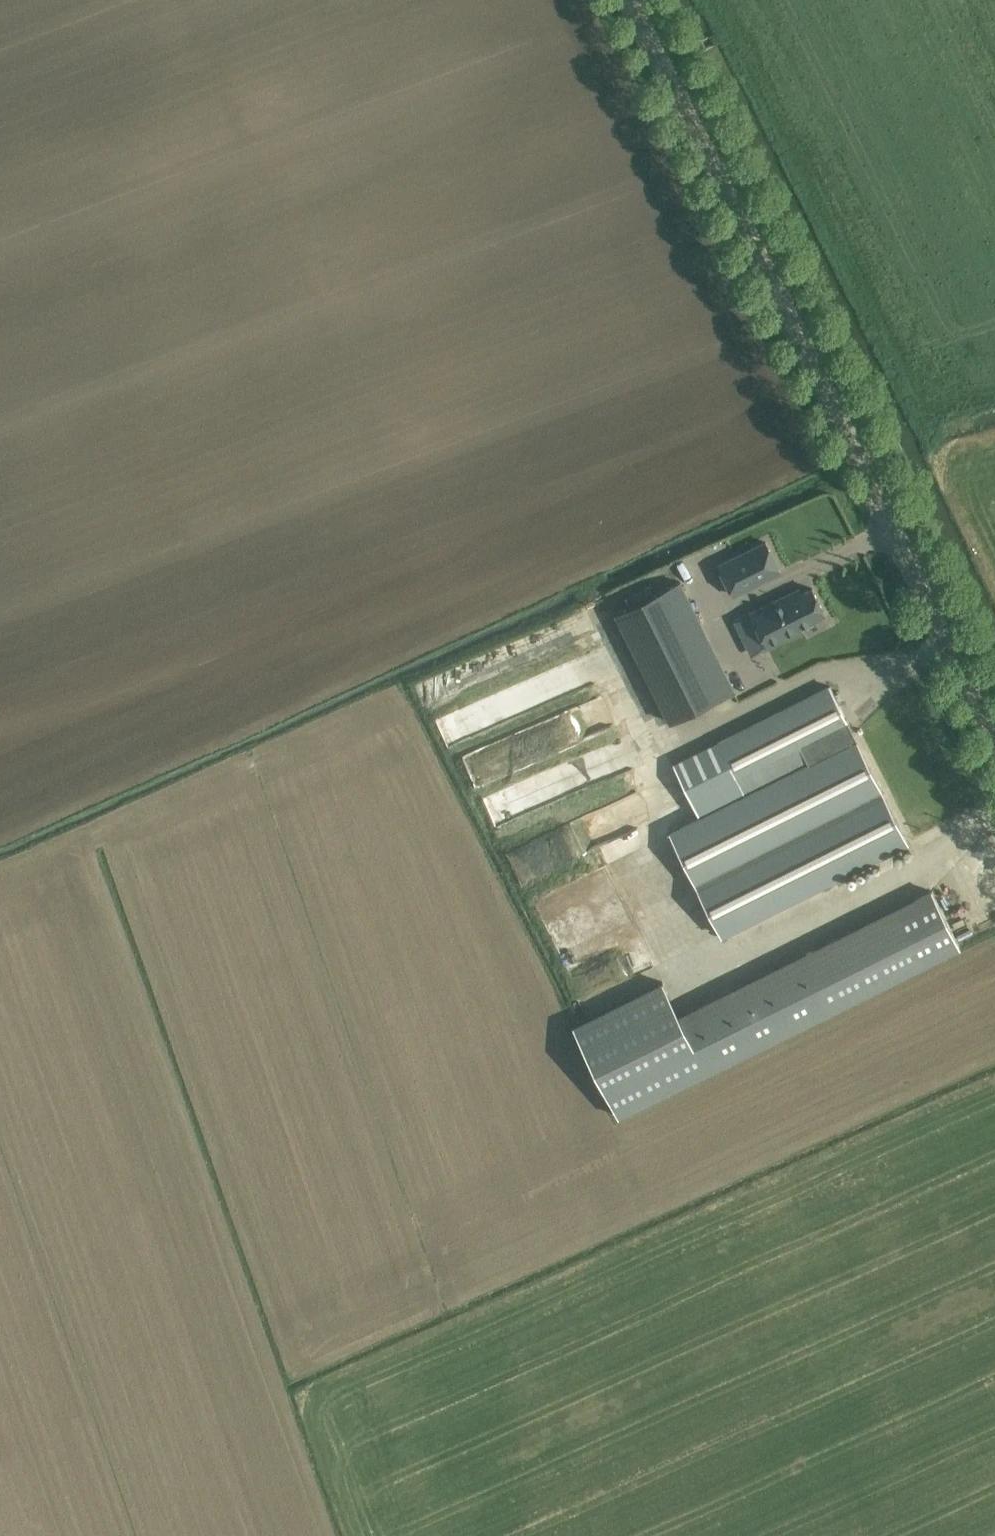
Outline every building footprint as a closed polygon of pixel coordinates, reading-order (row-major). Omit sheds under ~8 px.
[(765,543),(721,565),(734,593),(779,571),(765,543)] [(680,582),(616,614),(669,720),(732,688),(722,668),(699,680),(666,614),(689,602),(680,582)] [(799,625),(825,613),(812,588),(787,600),(785,596),(751,613),(767,647),(801,630),(799,625)] [(421,683),(427,698),(492,671),(485,656),(421,683)] [(848,722),(830,686),(719,741),(673,764),(701,818),(808,765),(799,747),(848,722)] [(468,731),(506,715),(497,693),(459,709),(468,731)] [(808,765),(701,818),(670,834),(696,884),(882,791),(848,722),(799,747),(808,765)] [(908,842),(882,791),(696,884),(721,935),(908,842)] [(925,967),(961,949),(934,894),(897,912),(925,967)] [(806,958),(682,1020),(709,1075),(833,1013),(806,958)] [(709,1075),(682,1020),(665,985),(575,1030),(620,1119),(709,1075)]
